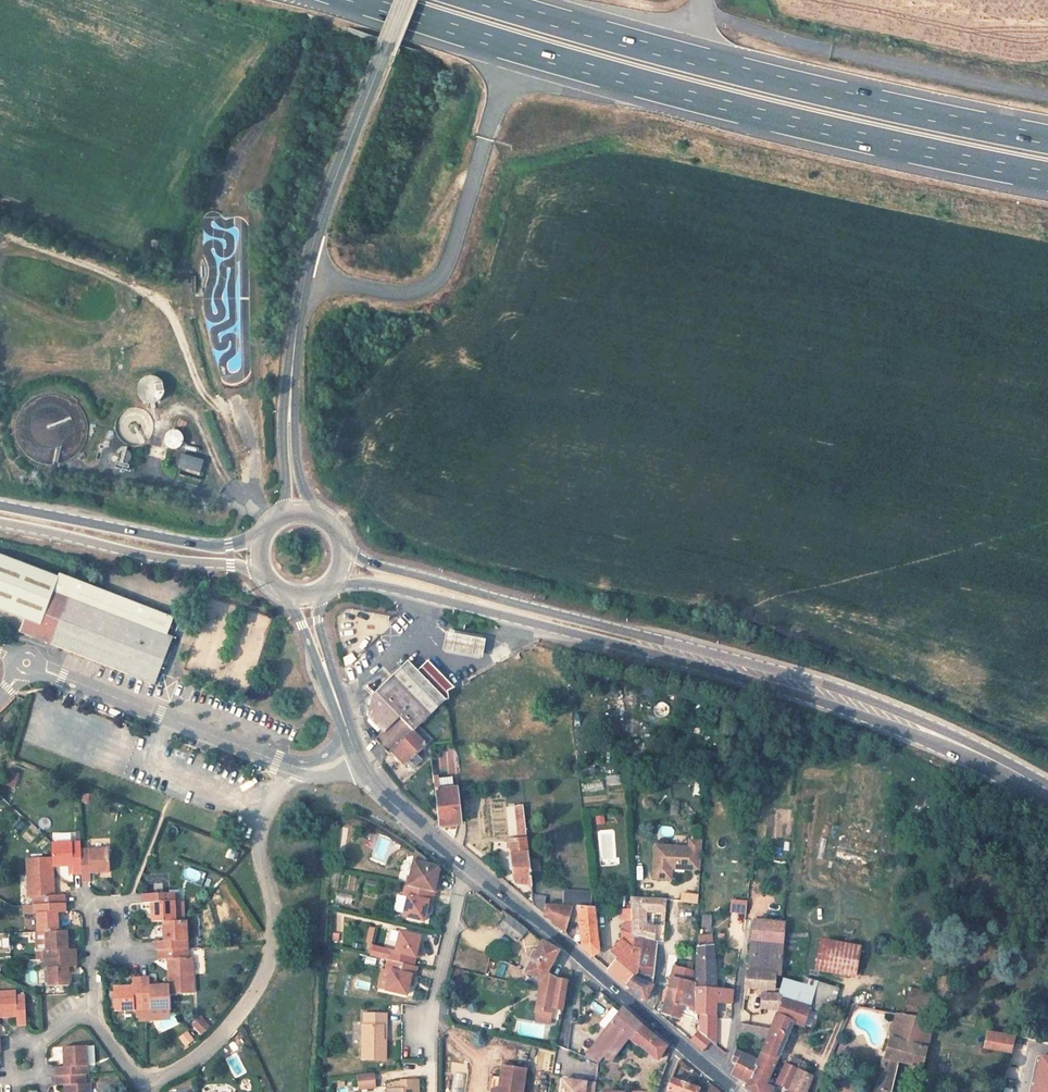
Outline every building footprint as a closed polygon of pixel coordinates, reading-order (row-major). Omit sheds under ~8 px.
[(137,395),(157,407),(170,386),(150,374),(137,395)] [(181,451),(188,436),(171,428),(164,443),(181,451)] [(119,447),(120,466),(132,465),(131,447),(119,447)] [(203,462),(181,454),(177,467),(199,474),(203,462)] [(58,578),(34,639),(49,645),(74,580),(59,574),(58,578)] [(74,580),(49,645),(154,685),(172,637),(167,635),(173,618),(74,580)] [(492,640),(451,633),(448,652),(489,659),(492,640)] [(426,662),(415,673),(421,678),(443,701),(447,700),(446,691),(452,688),(426,662)] [(382,734),(398,718),(409,707),(404,696),(421,678),(415,673),(406,664),(371,698),(367,718),(382,734)] [(417,726),(443,701),(421,678),(404,696),(409,707),(398,718),(412,732),(417,726)] [(641,686),(640,694),(653,696),(654,688),(641,686)] [(425,746),(412,732),(398,718),(382,734),(374,741),(387,755),(389,754),(402,767),(406,764),(411,769),(419,762),(414,756),(425,746)] [(425,746),(431,740),(417,726),(412,732),(425,746)] [(443,773),(458,772),(456,750),(440,752),(443,773)] [(593,764),(579,766),(580,775),(594,773),(593,764)] [(17,785),(19,774),(13,772),(11,784),(17,785)] [(451,778),(432,780),(438,827),(456,825),(451,778)] [(522,807),(514,808),(518,841),(508,842),(513,884),(531,886),(522,807)] [(73,840),(73,833),(54,834),(54,841),(73,840)] [(227,839),(212,833),(209,841),(224,846),(227,839)] [(688,845),(655,842),(652,875),(670,877),(672,861),(688,863),(687,867),(699,868),(701,839),(689,838),(688,845)] [(51,858),(52,867),(71,866),(71,875),(75,875),(81,874),(79,851),(79,843),(51,844),(51,858)] [(108,850),(79,851),(81,874),(81,883),(86,882),(90,882),(89,875),(109,873),(108,850)] [(432,903),(434,893),(437,878),(438,870),(415,852),(409,879),(408,879),(403,896),(408,898),(403,917),(424,922),(426,912),(428,902),(432,903)] [(32,906),(64,904),(64,900),(63,896),(53,896),(52,867),(51,858),(25,859),(27,898),(31,899),(32,906)] [(201,884),(206,874),(189,866),(185,876),(201,884)] [(214,902),(225,904),(226,894),(216,892),(214,902)] [(563,908),(570,908),(589,909),(590,894),(563,892),(563,908)] [(162,922),(174,922),(173,894),(141,895),(142,899),(142,903),(150,904),(151,923),(162,922)] [(176,894),(173,894),(174,922),(183,921),(182,904),(176,905),(176,894)] [(542,914),(544,906),(545,897),(532,895),(533,906),(542,914)] [(665,899),(630,897),(630,909),(631,936),(653,942),(654,928),(643,926),(643,911),(664,912),(665,899)] [(44,932),(57,932),(56,914),(64,913),(64,909),(64,904),(32,906),(32,915),(35,915),(36,933),(44,932)] [(544,906),(542,914),(564,933),(567,921),(570,908),(563,908),(544,906)] [(570,908),(567,921),(578,921),(581,947),(588,955),(590,956),(598,953),(593,910),(589,909),(570,908)] [(634,977),(637,973),(639,950),(631,948),(631,936),(630,909),(619,909),(621,939),(611,952),(617,958),(606,970),(624,987),(625,985),(632,977),(634,977)] [(516,942),(526,930),(508,916),(498,929),(516,942)] [(713,917),(702,916),(701,927),(712,928),(713,917)] [(157,951),(186,950),(185,921),(183,921),(174,922),(162,922),(163,942),(154,943),(154,946),(155,951),(157,951)] [(753,921),(751,942),(783,944),(784,924),(753,921)] [(371,943),(372,926),(366,925),(364,942),(371,943)] [(57,932),(44,932),(45,951),(42,951),(43,960),(75,959),(75,954),(74,950),(66,949),(66,932),(57,932)] [(388,961),(413,966),(415,957),(417,949),(419,937),(399,933),(395,952),(387,950),(385,960),(388,961)] [(695,988),(716,989),(711,935),(697,935),(695,980),(695,988)] [(637,973),(649,976),(650,975),(653,942),(631,936),(631,948),(639,950),(637,973)] [(783,944),(751,942),(749,973),(775,975),(775,977),(780,977),(783,944)] [(525,973),(541,982),(545,974),(546,973),(557,951),(541,943),(525,973)] [(858,953),(817,945),(813,966),(853,975),(858,953)] [(186,950),(157,951),(158,956),(158,960),(166,960),(168,985),(168,996),(193,994),(191,959),(187,958),(186,950)] [(75,959),(43,960),(43,969),(46,969),(47,988),(68,987),(67,968),(75,967),(75,963),(75,959)] [(679,969),(693,971),(693,963),(680,960),(679,969)] [(413,966),(388,961),(386,971),(391,971),(386,991),(407,996),(409,985),(411,976),(415,977),(417,967),(413,966)] [(672,968),(670,976),(687,980),(693,980),(693,971),(679,969),(672,968)] [(386,971),(382,970),(378,989),(386,991),(391,971),(386,971)] [(632,977),(625,985),(645,1000),(651,985),(650,985),(649,976),(637,973),(634,977),(632,977)] [(749,973),(745,973),(745,989),(756,989),(762,990),(761,1008),(779,1009),(779,999),(779,995),(779,991),(774,990),(775,977),(775,975),(749,973)] [(562,1011),(568,982),(556,980),(545,974),(541,982),(538,989),(534,1010),(535,1010),(533,1022),(547,1025),(550,1013),(551,1008),(562,1011)] [(687,980),(670,976),(663,1001),(665,1001),(662,1015),(677,1018),(679,1010),(696,1015),(695,988),(695,980),(693,980),(687,980)] [(113,1011),(140,1011),(139,979),(134,979),(131,979),(131,988),(112,989),(113,1011)] [(168,996),(168,985),(149,986),(148,979),(144,979),(139,979),(140,1011),(169,1009),(168,996)] [(779,995),(779,999),(808,1007),(813,990),(784,981),(779,995)] [(919,1009),(921,989),(906,987),(904,1007),(919,1009)] [(715,1015),(715,1003),(716,989),(695,988),(696,1015),(709,1015),(715,1015)] [(716,989),(715,1003),(730,1005),(731,990),(716,989)] [(16,1016),(16,1025),(21,1025),(25,1025),(25,1026),(24,997),(15,997),(15,992),(0,993),(0,1017),(16,1016)] [(760,1054),(776,1061),(791,1024),(803,1027),(809,1007),(808,1007),(779,999),(779,1009),(770,1030),(767,1039),(760,1054)] [(592,1002),(589,1008),(600,1015),(604,1008),(592,1002)] [(591,1047),(586,1059),(597,1065),(602,1055),(611,1062),(628,1040),(657,1061),(665,1046),(621,1009),(620,1010),(591,1047)] [(363,1025),(362,1061),(385,1061),(386,1041),(383,1041),(383,1027),(386,1026),(386,1014),(365,1014),(364,1025),(363,1025)] [(888,1038),(925,1048),(927,1049),(934,1022),(931,1021),(895,1015),(888,1038)] [(192,1026),(202,1036),(212,1026),(202,1016),(192,1026)] [(718,1020),(713,1019),(712,1028),(724,1029),(725,1018),(719,1017),(718,1020)] [(767,1039),(770,1030),(739,1023),(738,1033),(743,1033),(767,1039)] [(186,1047),(196,1041),(189,1030),(179,1037),(186,1047)] [(696,1030),(687,1040),(701,1051),(709,1041),(696,1030)] [(983,1048),(1009,1053),(1013,1037),(986,1032),(983,1048)] [(925,1048),(888,1038),(873,1091),(890,1091),(897,1063),(920,1068),(925,1048)] [(55,1077),(84,1076),(86,1075),(85,1047),(62,1048),(63,1068),(55,1068),(55,1073),(55,1077)] [(731,1075),(748,1084),(757,1062),(735,1052),(732,1062),(737,1064),(731,1075)] [(776,1061),(760,1054),(757,1062),(748,1084),(746,1088),(753,1091),(771,1091),(772,1091),(764,1087),(776,1061)] [(1047,1068),(1047,1060),(1040,1058),(1038,1066),(1047,1068)] [(808,1066),(793,1059),(790,1067),(804,1073),(808,1066)] [(785,1065),(776,1083),(791,1090),(790,1091),(805,1091),(812,1076),(804,1073),(790,1067),(785,1065)] [(1032,1091),(1047,1091),(1047,1068),(1038,1066),(1037,1069),(1043,1070),(1039,1087),(1034,1086),(1032,1091)] [(488,1091),(489,1091),(521,1091),(524,1070),(501,1067),(500,1078),(490,1077),(488,1091)] [(1043,1070),(1037,1069),(1034,1086),(1039,1087),(1043,1070)] [(450,1091),(463,1091),(466,1075),(454,1072),(450,1091)] [(373,1073),(357,1075),(359,1090),(375,1088),(373,1073)] [(55,1077),(55,1082),(55,1086),(64,1086),(64,1091),(90,1091),(90,1084),(84,1085),(84,1076),(55,1077)] [(667,1091),(669,1091),(702,1091),(698,1091),(699,1089),(670,1078),(667,1091)] [(401,1080),(401,1081),(401,1088),(396,1088),(393,1088),(393,1091),(419,1091),(419,1089),(416,1089),(416,1080),(401,1080)] [(562,1080),(560,1091),(593,1091),(595,1085),(562,1080)] [(1001,1091),(1027,1091),(1028,1089),(1003,1083),(1001,1091)]
